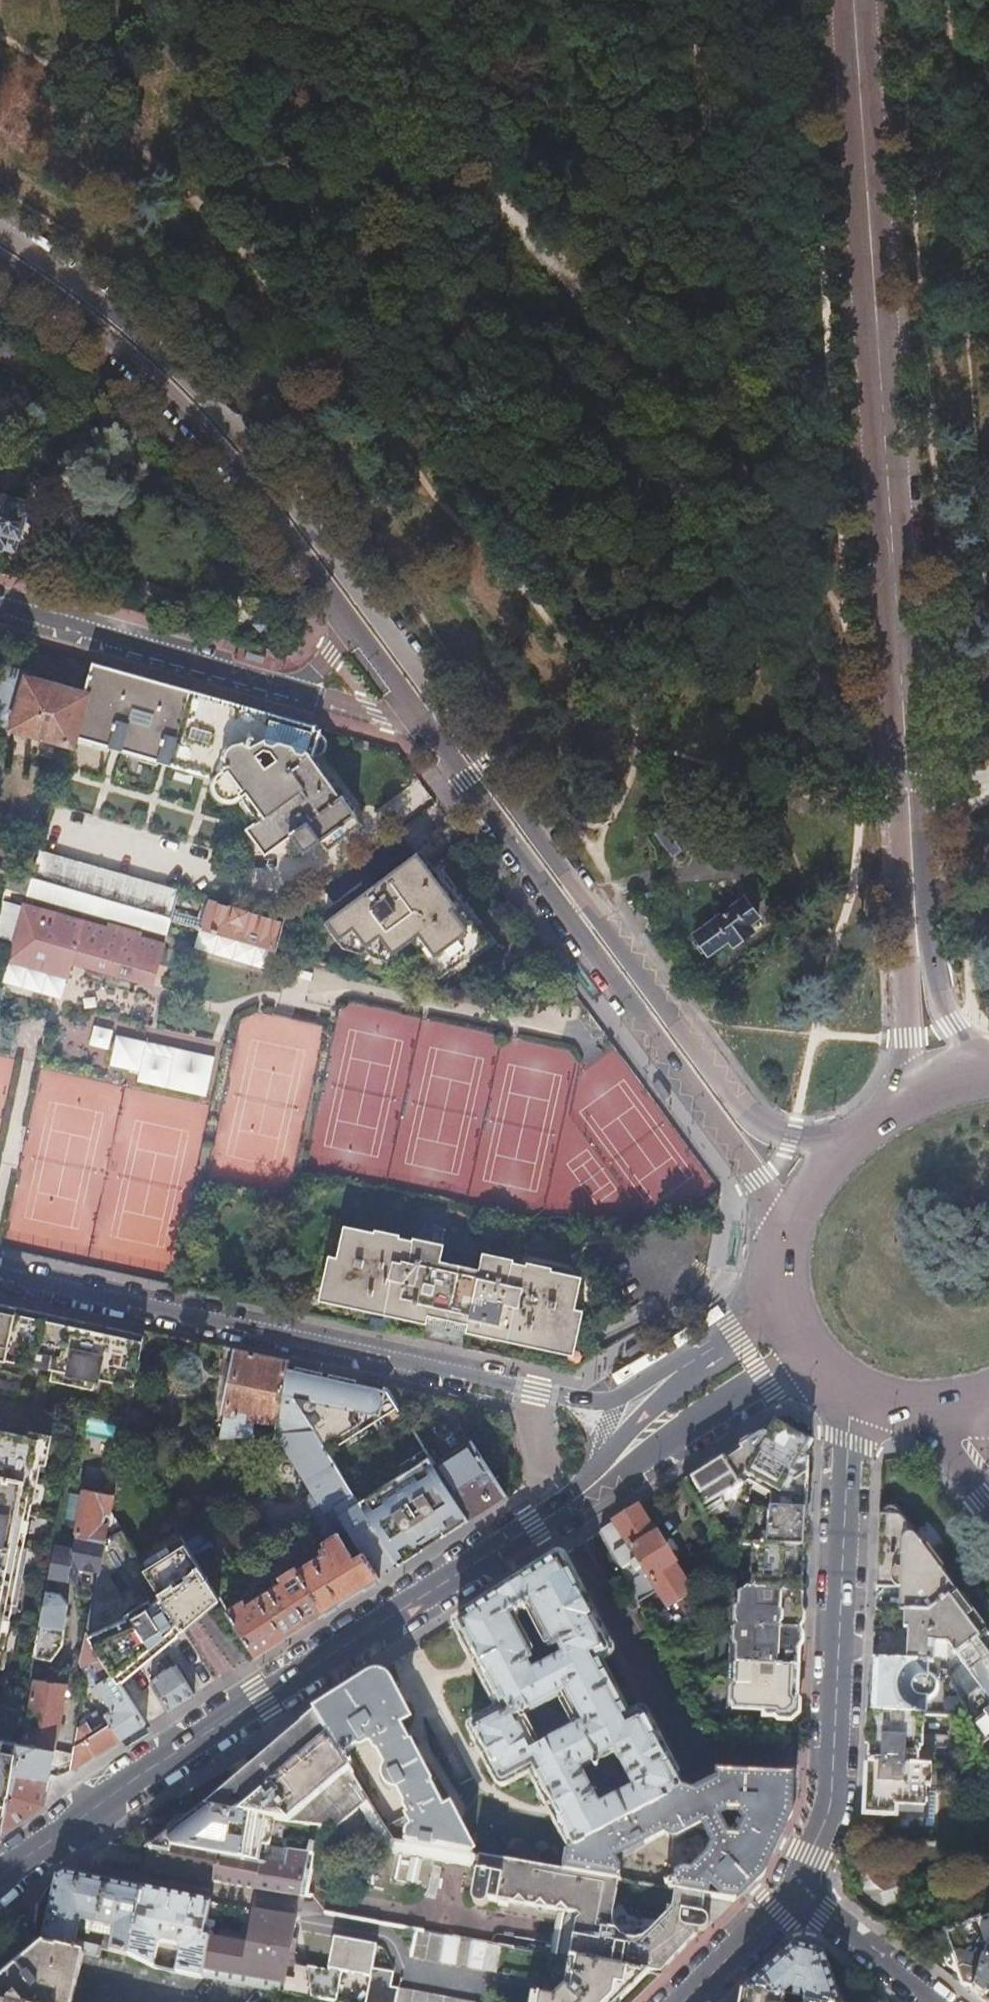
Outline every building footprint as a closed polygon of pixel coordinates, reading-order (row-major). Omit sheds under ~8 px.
[(14,551),(26,507),(0,499),(0,547),(14,551)] [(317,757),(320,756),(323,754),(325,750),(327,747),(327,743),(326,740),(325,736),(322,733),(319,731),(320,728),(93,663),(83,698),(72,736),(214,777),(212,781),(210,785),(210,789),(211,794),(212,798),(215,802),(218,804),(222,807),(226,808),(230,808),(235,807),(239,805),(242,803),(259,824),(247,833),(265,857),(292,838),(304,855),(322,842),(328,849),(361,824),(354,816),(356,814),(341,795),(339,796),(309,757),(313,758),(317,757)] [(83,698),(21,680),(23,674),(3,668),(0,679),(0,682),(0,684),(0,732),(5,734),(7,728),(69,747),(72,736),(83,698)] [(656,832),(673,857),(700,839),(682,813),(656,832)] [(39,853),(32,878),(63,887),(63,889),(154,915),(168,919),(175,892),(39,853)] [(413,858),(376,885),(386,897),(422,870),(413,858)] [(386,897),(376,885),(324,923),(339,943),(349,946),(360,938),(370,951),(384,942),(392,953),(419,934),(442,964),(475,940),(422,870),(386,897)] [(63,887),(32,878),(27,895),(149,930),(154,915),(63,889),(63,887)] [(251,943),(276,950),(285,923),(210,901),(202,929),(251,943)] [(692,944),(700,956),(704,953),(706,956),(728,941),(733,948),(752,934),(747,927),(757,921),(744,902),(735,908),(693,937),(696,941),(692,944)] [(6,972),(37,981),(64,988),(68,973),(143,995),(149,973),(155,975),(163,946),(25,905),(6,972)] [(247,958),(251,943),(202,929),(186,924),(181,940),(247,958)] [(91,1045),(111,1048),(114,1028),(94,1025),(91,1045)] [(356,1304),(426,1319),(438,1261),(441,1247),(423,1243),(422,1247),(412,1245),(413,1241),(351,1228),(345,1259),(335,1257),(328,1293),(357,1300),(356,1304)] [(479,1269),(466,1328),(536,1343),(537,1339),(567,1345),(575,1309),(566,1307),(571,1275),(510,1262),(510,1265),(500,1263),(500,1260),(481,1256),(479,1269)] [(438,1261),(426,1319),(466,1328),(479,1269),(438,1261)] [(0,1305),(0,1360),(134,1387),(144,1336),(143,1335),(109,1328),(16,1308),(0,1305)] [(288,1361),(238,1351),(219,1440),(256,1437),(254,1422),(275,1427),(274,1436),(276,1435),(314,1432),(293,1399),(281,1396),(287,1366),(288,1361)] [(385,1388),(287,1366),(281,1396),(293,1399),(314,1432),(324,1449),(377,1416),(386,1431),(405,1419),(403,1417),(385,1388)] [(415,1395),(385,1388),(403,1417),(416,1410),(415,1395)] [(148,1396),(133,1393),(127,1419),(122,1447),(139,1446),(148,1396)] [(681,1485),(705,1523),(723,1511),(719,1506),(728,1500),(734,1503),(741,1493),(745,1495),(749,1490),(764,1500),(756,1512),(801,1513),(802,1484),(803,1463),(798,1460),(806,1445),(772,1425),(763,1438),(759,1435),(681,1485)] [(40,1440),(0,1432),(0,1650),(40,1440)] [(276,1435),(315,1498),(307,1504),(314,1516),(302,1523),(317,1546),(323,1542),(338,1533),(354,1558),(363,1552),(378,1577),(387,1571),(396,1566),(355,1500),(324,1449),(314,1432),(276,1435)] [(470,1440),(433,1464),(468,1520),(485,1509),(506,1496),(470,1440)] [(139,1446),(122,1447),(122,1449),(131,1464),(143,1446),(139,1446)] [(131,1464),(122,1449),(118,1466),(131,1464)] [(428,1456),(355,1500),(396,1566),(444,1535),(468,1520),(433,1464),(428,1456)] [(56,1546),(50,1578),(76,1583),(75,1598),(92,1602),(103,1546),(109,1517),(113,1495),(82,1490),(81,1496),(66,1493),(60,1526),(74,1529),(71,1548),(56,1546)] [(622,1517),(595,1534),(634,1606),(654,1593),(665,1609),(689,1594),(672,1565),(673,1564),(654,1534),(652,1536),(636,1509),(622,1517)] [(904,1591),(904,1613),(927,1614),(956,1592),(896,1511),(894,1509),(892,1509),(889,1509),(886,1510),(885,1512),(884,1515),(879,1515),(878,1539),(876,1589),(904,1591)] [(751,1511),(737,1545),(749,1546),(800,1548),(800,1531),(801,1513),(756,1512),(751,1511)] [(120,1535),(109,1517),(103,1546),(120,1535)] [(259,1517),(227,1537),(241,1559),(273,1538),(259,1517)] [(179,1538),(210,1586),(229,1574),(192,1518),(174,1530),(179,1538)] [(324,1555),(297,1572),(322,1612),(347,1596),(378,1577),(363,1552),(354,1558),(338,1533),(323,1542),(326,1547),(321,1551),(324,1555)] [(181,1629),(144,1572),(139,1564),(120,1535),(103,1546),(92,1602),(86,1632),(111,1673),(112,1674),(117,1682),(141,1662),(181,1629)] [(139,1564),(144,1572),(185,1546),(179,1538),(139,1564)] [(185,1546),(144,1572),(181,1629),(218,1598),(210,1586),(185,1546)] [(748,1590),(798,1593),(799,1569),(800,1548),(749,1546),(748,1590)] [(691,1874),(683,1872),(675,1877),(672,1892),(703,1898),(733,1903),(759,1879),(778,1838),(789,1814),(790,1779),(716,1774),(716,1780),(691,1791),(681,1790),(675,1777),(678,1775),(669,1758),(666,1760),(657,1743),(661,1742),(652,1724),(647,1727),(641,1716),(638,1715),(628,1720),(622,1708),(623,1707),(605,1673),(603,1674),(597,1663),(605,1658),(607,1655),(607,1651),(602,1639),(605,1638),(596,1620),(593,1622),(576,1592),(579,1590),(570,1573),(567,1575),(560,1562),(557,1560),(554,1560),(454,1624),(453,1628),(454,1632),(458,1639),(456,1641),(465,1659),(468,1658),(481,1682),(479,1684),(488,1702),(491,1700),(498,1713),(469,1729),(468,1732),(474,1743),(472,1744),(489,1777),(491,1776),(496,1785),(499,1787),(501,1787),(530,1773),(536,1786),(533,1787),(543,1805),(546,1804),(554,1819),(551,1821),(560,1839),(564,1837),(572,1852),(568,1873),(618,1882),(620,1870),(614,1863),(615,1855),(640,1843),(642,1847),(665,1835),(669,1840),(674,1840),(695,1830),(705,1833),(709,1840),(708,1841),(711,1847),(704,1863),(702,1862),(691,1874)] [(241,1600),(225,1610),(255,1655),(294,1630),(322,1612),(297,1572),(293,1567),(276,1578),(279,1582),(244,1605),(241,1600)] [(36,1655),(35,1659),(50,1662),(60,1646),(65,1604),(59,1595),(52,1594),(53,1589),(48,1588),(40,1631),(38,1644),(36,1655)] [(797,1610),(798,1593),(748,1590),(744,1590),(737,1597),(736,1628),(796,1630),(797,1610)] [(906,1663),(928,1664),(933,1665),(934,1644),(939,1645),(944,1641),(955,1657),(985,1633),(956,1592),(927,1614),(904,1613),(903,1630),(907,1631),(906,1663)] [(796,1631),(796,1630),(736,1628),(734,1665),(795,1667),(795,1652),(796,1631)] [(111,1673),(86,1632),(84,1632),(78,1663),(80,1668),(94,1664),(101,1678),(111,1673)] [(988,1702),(988,1638),(985,1633),(955,1657),(967,1673),(964,1676),(971,1685),(974,1683),(988,1702)] [(871,1712),(920,1714),(925,1714),(928,1664),(906,1663),(873,1662),(871,1696),(871,1712)] [(734,1665),(726,1665),(726,1666),(724,1708),(732,1709),(734,1668),(734,1665)] [(732,1709),(762,1710),(762,1717),(773,1717),(776,1720),(788,1721),(796,1714),(796,1701),(793,1698),(795,1667),(734,1665),(734,1668),(732,1709)] [(174,1667),(150,1682),(168,1710),(191,1695),(174,1667)] [(85,1723),(78,1727),(70,1770),(111,1745),(144,1725),(117,1682),(112,1674),(94,1685),(111,1711),(99,1719),(95,1713),(83,1720),(85,1723)] [(345,1692),(311,1714),(311,1715),(340,1759),(368,1743),(373,1745),(376,1752),(379,1754),(388,1771),(384,1776),(384,1779),(384,1782),(386,1785),(391,1789),(397,1789),(407,1806),(406,1810),(410,1818),(385,1830),(393,1843),(471,1856),(447,1810),(443,1813),(397,1726),(404,1722),(385,1684),(382,1680),(379,1678),(376,1677),(368,1678),(345,1692)] [(66,1685),(31,1678),(19,1743),(54,1750),(66,1685)] [(981,1748),(988,1741),(988,1710),(970,1724),(981,1748)] [(868,1764),(918,1766),(920,1714),(871,1712),(870,1731),(868,1764)] [(204,1807),(275,1820),(285,1822),(319,1828),(335,1831),(358,1810),(368,1803),(340,1759),(311,1715),(285,1738),(242,1774),(204,1807)] [(3,1814),(4,1812),(8,1794),(12,1773),(18,1743),(0,1740),(0,1815),(3,1814)] [(19,1743),(18,1743),(12,1773),(14,1773),(11,1795),(8,1794),(4,1812),(3,1814),(0,1830),(0,1833),(22,1819),(44,1806),(49,1775),(54,1750),(19,1743)] [(925,1832),(925,1829),(927,1788),(930,1789),(932,1767),(918,1766),(868,1764),(867,1788),(865,1814),(894,1815),(893,1830),(925,1832)] [(940,1830),(943,1767),(932,1767),(930,1789),(927,1788),(925,1829),(940,1830)] [(374,1812),(368,1803),(358,1810),(365,1820),(374,1812)] [(271,1842),(275,1820),(204,1807),(188,1820),(176,1830),(175,1833),(172,1849),(219,1856),(259,1863),(262,1844),(267,1845),(268,1845),(269,1845),(270,1844),(270,1843),(271,1843),(271,1842)] [(385,1830),(374,1812),(365,1820),(386,1852),(471,1868),(471,1867),(473,1856),(471,1856),(393,1843),(385,1830)] [(154,1849),(149,1852),(171,1856),(172,1849),(175,1833),(176,1830),(154,1849)] [(171,1856),(149,1852),(146,1870),(214,1882),(219,1856),(172,1849),(171,1856)] [(219,1856),(214,1882),(307,1898),(314,1854),(288,1850),(285,1867),(259,1863),(219,1856)] [(707,1926),(706,1923),(705,1920),(703,1918),(700,1917),(703,1898),(672,1892),(618,1882),(568,1873),(473,1856),(471,1867),(475,1867),(474,1871),(477,1872),(472,1899),(473,1902),(474,1905),(476,1907),(479,1908),(482,1909),(485,1908),(487,1906),(489,1903),(499,1905),(499,1903),(569,1916),(578,1918),(580,1919),(577,1924),(570,1960),(648,1975),(648,1974),(660,1963),(665,1967),(694,1940),(696,1940),(697,1933),(700,1933),(703,1932),(705,1929),(707,1926)] [(853,1882),(872,1883),(873,1863),(854,1862),(853,1882)] [(873,1863),(872,1883),(884,1891),(913,1881),(913,1865),(873,1863)] [(55,1877),(53,1887),(46,1886),(32,1903),(32,1933),(43,1935),(41,1944),(44,1944),(86,1953),(100,1956),(102,1946),(76,1940),(79,1928),(113,1935),(110,1950),(132,1954),(132,1953),(131,1953),(143,1888),(103,1880),(64,1871),(55,1877)] [(131,1953),(132,1953),(155,1966),(160,1945),(165,1942),(178,1944),(182,1949),(177,1971),(202,1976),(203,1968),(208,1937),(204,1936),(208,1918),(211,1902),(210,1902),(177,1895),(143,1888),(131,1953)] [(283,1983),(281,1991),(308,1996),(306,1966),(288,1962),(297,1917),(252,1909),(246,1943),(220,1938),(222,1921),(208,1918),(204,1936),(208,1937),(203,1968),(283,1983)] [(566,1921),(559,1958),(570,1960),(577,1924),(580,1919),(578,1918),(569,1916),(566,1921)] [(980,1921),(979,1919),(946,1931),(965,1985),(966,1986),(976,1987),(984,1960),(985,1956),(988,1945),(988,1918),(980,1921)] [(501,1947),(417,1932),(413,1956),(412,1957),(496,1973),(501,1947)] [(0,1982),(0,2000),(8,2001),(76,2001),(86,1953),(44,1944),(18,1966),(0,1982)] [(743,1990),(785,1998),(805,2001),(806,2001),(840,2001),(821,1951),(793,1944),(770,1966),(743,1990)] [(531,2001),(620,2001),(621,2001),(648,1975),(570,1960),(564,1990),(554,1999),(532,1995),(531,2001)] [(984,1960),(976,1987),(973,1992),(986,2001),(988,2001),(988,1963),(984,1960)] [(658,1974),(665,1967),(660,1963),(648,1974),(658,1974)] [(396,2001),(466,2001),(398,1989),(396,2001)] [(785,1998),(743,1990),(742,1991),(741,1999),(740,2001),(784,2001),(785,1998)]
